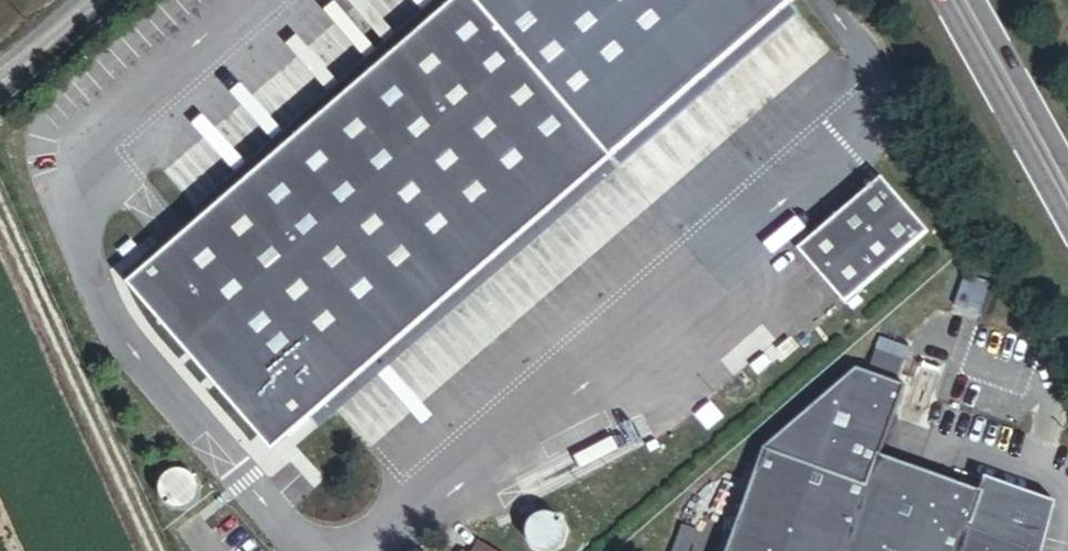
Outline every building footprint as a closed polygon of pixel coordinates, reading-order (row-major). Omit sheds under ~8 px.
[(472,0),(445,0),(123,281),(260,439),(266,433),(285,435),(290,441),(612,160),(472,0)] [(885,178),(803,251),(850,305),(933,232),(885,178)] [(898,372),(911,334),(883,324),(870,363),(898,372)] [(861,373),(765,452),(869,489),(880,458),(883,459),(908,390),(861,373)] [(266,433),(260,439),(274,454),(290,441),(285,435),(266,433)] [(1056,509),(988,484),(983,496),(880,458),(869,489),(765,452),(729,550),(1043,550),(1056,509)]
